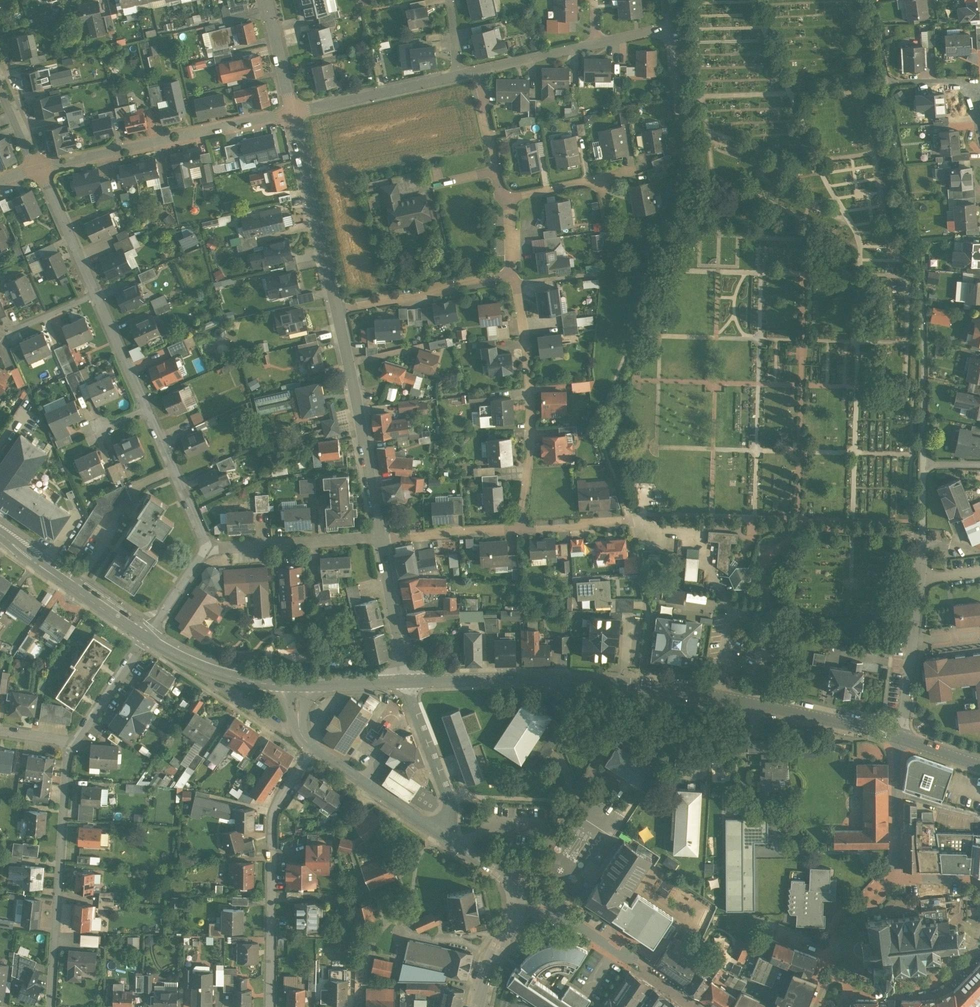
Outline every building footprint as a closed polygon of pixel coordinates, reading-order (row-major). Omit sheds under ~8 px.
[(111,14),(118,12),(116,0),(108,0),(111,14)] [(306,17),(318,15),(337,10),(334,0),(303,0),(306,17)] [(410,2),(412,8),(426,5),(425,0),(420,0),(410,2)] [(472,16),(494,11),(492,0),(469,0),(472,16)] [(554,18),(574,18),(574,0),(554,0),(554,18)] [(621,17),(641,15),(641,14),(641,15),(639,0),(640,0),(619,0),(621,17)] [(909,17),(909,18),(909,22),(919,20),(919,16),(928,15),(925,0),(906,0),(909,17)] [(968,6),(970,18),(971,18),(971,17),(979,15),(979,17),(979,0),(967,0),(968,6)] [(98,2),(79,6),(83,22),(89,21),(94,20),(93,18),(101,16),(101,18),(102,18),(98,2)] [(246,3),(229,6),(231,14),(248,11),(246,3)] [(412,8),(406,9),(409,26),(429,22),(426,5),(412,8)] [(968,6),(958,8),(960,20),(970,18),(968,6)] [(337,10),(318,15),(319,22),(335,19),(341,17),(339,9),(338,9),(337,10)] [(111,14),(104,15),(107,31),(114,29),(111,14)] [(101,16),(93,18),(94,20),(89,21),(93,35),(105,32),(102,18),(101,18),(101,16)] [(335,19),(319,22),(321,28),(328,27),(336,25),(335,19)] [(252,21),(236,25),(238,33),(241,43),(256,40),(252,21)] [(495,21),(480,25),(482,31),(490,29),(493,29),(496,28),(495,21)] [(236,25),(209,31),(212,41),(214,41),(215,45),(213,46),(213,47),(230,43),(229,35),(238,33),(236,25)] [(321,28),(310,31),(315,53),(333,49),(328,27),(321,28)] [(482,31),(472,33),(478,56),(487,54),(507,49),(505,40),(496,42),(493,29),(490,29),(482,31)] [(438,32),(425,34),(426,41),(439,39),(438,32)] [(969,33),(945,35),(946,53),(955,53),(955,52),(969,51),(969,52),(970,52),(969,33)] [(26,34),(8,38),(13,59),(31,55),(26,34)] [(143,47),(148,65),(153,64),(150,55),(160,52),(157,43),(143,47)] [(432,46),(411,50),(410,45),(398,47),(402,69),(413,67),(413,66),(420,65),(420,67),(435,65),(432,46)] [(923,45),(904,46),(905,69),(924,68),(923,45)] [(230,46),(213,50),(214,56),(231,53),(230,46)] [(656,50),(637,50),(637,66),(637,75),(656,75),(656,50)] [(231,53),(214,56),(216,63),(233,59),(231,53)] [(335,54),(321,58),(323,64),(331,62),(331,63),(337,61),(335,54)] [(260,55),(217,65),(219,74),(222,73),(224,81),(239,78),(241,74),(241,72),(247,71),(248,77),(264,73),(260,55)] [(59,59),(46,62),(48,68),(60,65),(59,59)] [(610,60),(584,59),(584,79),(595,79),(595,86),(608,86),(608,79),(611,79),(610,60)] [(380,60),(373,61),(376,75),(383,74),(380,60)] [(323,64),(313,66),(318,88),(337,84),(335,75),(334,75),(331,63),(331,62),(323,64)] [(637,66),(627,66),(627,75),(637,75),(637,66)] [(38,69),(22,73),(26,90),(47,86),(46,77),(40,79),(38,69)] [(569,69),(542,69),(542,87),(543,87),(543,99),(553,99),(553,87),(569,87),(569,69)] [(172,106),(159,108),(163,124),(181,120),(180,114),(180,112),(184,111),(184,113),(185,113),(178,80),(167,83),(172,106)] [(519,81),(519,80),(497,80),(497,100),(518,100),(518,108),(529,107),(529,100),(528,81),(519,81)] [(266,83),(250,87),(252,98),(254,107),(271,104),(266,83)] [(155,86),(148,87),(152,104),(159,102),(155,86)] [(250,87),(234,91),(237,102),(252,98),(250,87)] [(126,91),(115,94),(118,106),(129,104),(126,91)] [(944,93),(927,94),(928,108),(928,114),(933,114),(945,113),(944,93)] [(221,94),(195,101),(199,117),(225,111),(221,94)] [(927,94),(916,95),(917,109),(928,108),(927,94)] [(60,95),(50,97),(49,96),(33,100),(37,118),(53,114),(53,111),(63,108),(60,95)] [(141,108),(134,110),(134,114),(132,114),(130,104),(129,104),(118,106),(115,107),(115,110),(117,116),(118,121),(125,119),(128,131),(146,127),(143,112),(142,112),(141,108)] [(626,107),(616,109),(617,113),(620,113),(621,123),(629,122),(626,107)] [(82,109),(67,112),(68,120),(80,118),(83,117),(82,109)] [(945,113),(933,114),(934,124),(948,123),(948,117),(945,117),(945,113)] [(107,117),(93,121),(94,125),(91,125),(96,136),(97,136),(97,137),(114,133),(110,117),(107,117)] [(80,118),(68,120),(70,128),(81,125),(80,118)] [(657,120),(645,122),(647,130),(659,128),(658,121),(657,120)] [(584,123),(576,124),(578,136),(586,134),(584,123)] [(948,123),(934,124),(936,124),(937,131),(940,131),(949,130),(948,123)] [(62,127),(45,131),(50,150),(51,150),(51,153),(60,151),(59,148),(66,146),(64,139),(63,134),(69,133),(67,126),(62,128),(62,127)] [(520,126),(505,129),(506,136),(521,133),(520,126)] [(622,126),(600,130),(602,144),(605,157),(605,158),(627,153),(622,126)] [(647,130),(643,130),(646,151),(664,148),(661,128),(659,128),(647,130)] [(949,130),(940,131),(942,153),(951,152),(959,152),(957,129),(949,130)] [(272,134),(243,140),(243,142),(225,146),(227,158),(245,154),(246,158),(254,157),(255,162),(258,161),(257,159),(276,155),(272,134)] [(575,135),(553,139),(558,166),(567,164),(568,165),(577,163),(580,162),(575,135)] [(6,137),(0,140),(0,167),(16,160),(6,137)] [(74,137),(64,139),(66,146),(59,148),(60,151),(77,147),(74,137)] [(534,143),(519,146),(520,152),(517,152),(521,174),(540,170),(534,143)] [(602,144),(593,146),(595,157),(596,158),(605,157),(602,144)] [(189,150),(172,154),(175,171),(179,185),(192,183),(189,169),(188,169),(188,167),(201,164),(202,164),(200,154),(198,147),(189,149),(189,150)] [(969,151),(959,152),(951,152),(952,160),(969,159),(969,151)] [(209,152),(200,154),(202,164),(201,164),(202,167),(209,165),(208,163),(209,163),(211,162),(209,152)] [(668,154),(651,160),(654,167),(667,162),(671,160),(668,154)] [(155,158),(133,163),(133,162),(133,163),(136,180),(137,180),(147,178),(158,176),(159,175),(155,158)] [(654,167),(648,170),(649,177),(668,174),(667,162),(654,167)] [(133,163),(120,166),(124,184),(137,181),(137,180),(136,180),(133,163)] [(209,165),(202,167),(204,177),(202,177),(203,181),(212,179),(209,163),(208,163),(209,165)] [(970,166),(951,168),(951,166),(940,167),(941,179),(951,178),(952,188),(974,186),(971,186),(970,166)] [(282,167),(265,171),(250,175),(252,184),(259,182),(267,180),(269,190),(286,187),(282,167)] [(98,169),(74,175),(79,194),(94,191),(102,189),(101,182),(98,169)] [(167,174),(159,176),(159,175),(158,176),(161,187),(169,185),(167,174)] [(158,176),(147,178),(148,186),(154,184),(155,188),(161,187),(158,176)] [(110,180),(101,182),(102,189),(94,191),(96,201),(97,201),(114,196),(110,180)] [(652,181),(630,185),(635,213),(657,209),(652,181)] [(220,185),(221,195),(236,194),(235,184),(220,185)] [(396,184),(380,188),(383,203),(387,202),(399,200),(396,184)] [(161,187),(164,203),(173,201),(170,185),(169,185),(161,187)] [(31,190),(13,198),(22,219),(30,215),(31,216),(41,212),(31,190)] [(290,194),(279,196),(280,202),(292,200),(290,194)] [(425,195),(399,201),(399,200),(387,202),(390,215),(387,216),(389,223),(392,222),(393,227),(411,223),(413,232),(423,230),(421,221),(430,219),(425,195)] [(4,198),(0,200),(0,204),(4,212),(10,210),(4,198)] [(569,199),(546,202),(550,227),(556,226),(572,224),(572,223),(569,224),(567,210),(570,210),(569,199)] [(956,204),(954,204),(955,219),(947,219),(948,228),(966,227),(976,226),(976,225),(974,203),(974,202),(956,204)] [(269,210),(260,212),(262,219),(256,220),(256,219),(252,216),(242,218),(244,226),(246,236),(255,234),(265,232),(265,233),(276,230),(285,227),(282,211),(270,213),(269,210)] [(110,213),(100,218),(87,224),(86,224),(93,241),(117,230),(110,213)] [(218,219),(202,222),(203,227),(219,224),(218,219)] [(0,220),(0,249),(11,244),(0,220)] [(194,224),(177,230),(185,248),(201,241),(194,224)] [(976,226),(966,227),(966,234),(979,233),(979,225),(976,225),(976,226)] [(255,234),(246,236),(244,226),(238,227),(240,236),(233,238),(234,245),(237,244),(257,240),(255,234)] [(556,226),(550,227),(550,229),(543,230),(544,237),(557,236),(556,226)] [(127,229),(116,234),(119,240),(129,236),(127,229)] [(135,234),(129,237),(134,247),(140,245),(135,234)] [(600,234),(592,235),(593,244),(601,243),(600,234)] [(557,236),(544,237),(546,250),(555,249),(561,242),(560,235),(557,236)] [(119,240),(114,243),(118,252),(123,249),(124,253),(134,248),(134,247),(129,237),(129,236),(119,240)] [(288,239),(264,245),(266,250),(252,253),(253,255),(254,254),(257,265),(255,265),(255,266),(280,261),(280,260),(284,259),(292,258),(292,257),(288,239)] [(257,240),(237,244),(238,251),(258,247),(257,240)] [(963,240),(962,251),(955,250),(953,251),(952,262),(954,263),(961,264),(967,264),(979,265),(979,241),(963,240)] [(39,249),(26,255),(29,262),(42,256),(39,249)] [(118,252),(101,259),(110,278),(131,268),(124,253),(123,249),(118,252)] [(546,250),(537,251),(540,271),(557,269),(558,269),(556,258),(555,249),(546,250)] [(58,251),(41,259),(50,278),(67,271),(58,251)] [(292,258),(284,259),(286,266),(296,263),(297,263),(296,256),(292,257),(292,258)] [(568,257),(556,258),(558,269),(557,269),(557,272),(570,270),(568,257)] [(286,266),(285,266),(287,273),(295,271),(295,272),(298,272),(296,263),(286,266)] [(967,264),(967,272),(974,272),(979,272),(979,265),(967,264)] [(153,267),(138,274),(142,282),(157,275),(153,267)] [(218,278),(225,274),(222,268),(215,271),(218,278)] [(940,282),(941,270),(929,270),(929,281),(940,282)] [(287,273),(270,276),(275,296),(300,290),(295,272),(295,271),(287,273)] [(967,272),(964,271),(963,280),(968,281),(968,280),(976,281),(976,279),(973,279),(974,272),(967,272)] [(24,274),(7,282),(17,304),(34,296),(24,274)] [(585,286),(600,285),(600,277),(585,278),(585,286)] [(976,279),(976,281),(968,280),(968,281),(967,300),(979,301),(979,279),(976,279)] [(963,280),(958,280),(956,299),(967,300),(968,281),(963,280)] [(137,283),(116,292),(124,310),(145,301),(137,283)] [(558,287),(537,290),(540,314),(560,312),(558,297),(559,297),(558,287)] [(313,291),(297,295),(299,303),(315,300),(313,291)] [(164,295),(152,301),(155,308),(167,303),(164,295)] [(441,303),(433,304),(436,322),(441,321),(441,323),(449,322),(449,320),(457,318),(454,300),(447,302),(447,301),(441,302),(441,303)] [(155,308),(154,308),(157,315),(171,309),(168,302),(155,308)] [(251,310),(251,306),(246,307),(246,302),(241,302),(242,312),(251,310)] [(499,302),(479,304),(481,324),(487,323),(501,321),(501,320),(499,302)] [(415,308),(407,308),(408,325),(416,324),(416,319),(415,308)] [(951,311),(937,308),(937,312),(936,313),(936,312),(935,311),(934,313),(935,313),(933,314),(932,314),(931,321),(945,324),(947,313),(950,314),(951,311)] [(303,309),(291,312),(291,310),(275,314),(280,334),(289,332),(289,331),(308,327),(305,316),(303,309)] [(576,310),(561,312),(563,327),(578,325),(576,310)] [(153,315),(131,325),(140,344),(148,341),(149,340),(147,338),(160,332),(161,335),(162,335),(153,315)] [(85,317),(63,327),(71,345),(72,345),(85,339),(93,336),(85,317)] [(399,317),(375,318),(375,327),(376,338),(401,337),(399,317)] [(977,318),(973,334),(974,334),(973,341),(972,341),(979,343),(979,319),(977,318)] [(502,321),(487,323),(489,339),(494,339),(509,337),(507,320),(501,320),(501,321),(502,321)] [(578,325),(563,327),(564,334),(579,332),(578,325)] [(375,327),(367,327),(368,345),(377,345),(376,341),(376,338),(375,327)] [(465,329),(458,330),(459,338),(466,337),(465,329)] [(44,332),(21,342),(29,360),(30,360),(42,354),(42,355),(52,351),(44,332)] [(160,332),(147,338),(149,340),(148,341),(151,347),(164,341),(162,335),(161,335),(160,332)] [(315,332),(305,335),(306,342),(317,340),(315,332)] [(561,333),(538,336),(541,355),(564,352),(561,333)] [(446,338),(429,341),(430,349),(448,346),(446,338)] [(184,339),(168,346),(173,358),(174,357),(176,360),(191,353),(184,339)] [(489,339),(476,341),(477,347),(477,348),(495,346),(494,339),(489,339)] [(306,342),(298,344),(299,350),(319,346),(317,340),(306,342)] [(74,358),(68,343),(62,346),(68,360),(74,358)] [(142,344),(130,348),(134,359),(146,355),(142,344)] [(368,345),(368,346),(366,346),(366,355),(378,353),(377,345),(368,345)] [(68,360),(62,346),(54,349),(61,363),(68,360)] [(319,346),(299,350),(301,359),(306,358),(309,371),(324,368),(319,346)] [(510,352),(497,353),(496,346),(495,346),(477,348),(477,347),(476,348),(476,349),(481,348),(482,356),(488,356),(490,372),(484,372),(484,373),(512,370),(510,352)] [(439,355),(420,350),(414,367),(413,373),(417,374),(416,375),(422,376),(424,370),(425,367),(434,370),(439,355)] [(971,356),(967,355),(964,368),(969,369),(971,370),(974,357),(971,357),(971,356)] [(972,356),(971,356),(971,357),(974,357),(971,370),(969,369),(967,379),(976,380),(979,381),(979,358),(972,356)] [(173,358),(150,368),(158,387),(183,376),(176,360),(174,357),(173,358)] [(74,358),(68,360),(73,372),(79,369),(74,358)] [(68,360),(61,363),(62,367),(58,369),(61,377),(66,375),(73,372),(68,360)] [(407,366),(385,360),(382,361),(381,366),(383,368),(380,376),(402,382),(403,380),(414,383),(416,375),(417,374),(413,373),(405,371),(407,366)] [(13,369),(17,380),(24,378),(19,366),(13,369)] [(2,393),(8,383),(5,382),(10,375),(3,370),(0,368),(0,391),(2,393)] [(79,369),(73,372),(79,385),(85,382),(80,369),(79,369)] [(73,372),(66,375),(73,392),(81,388),(79,385),(73,372)] [(111,375),(88,385),(96,404),(97,403),(109,398),(119,394),(114,383),(111,376),(111,375)] [(589,381),(571,383),(572,392),(590,390),(589,381)] [(282,391),(256,397),(259,413),(272,411),(271,408),(293,403),(291,396),(299,394),(298,388),(301,387),(300,382),(281,386),(282,391)] [(301,387),(298,388),(299,394),(304,414),(323,410),(319,396),(322,394),(320,383),(301,387)] [(421,389),(412,386),(410,393),(419,395),(421,389)] [(180,390),(164,397),(171,412),(176,410),(177,414),(188,409),(180,390)] [(566,411),(565,391),(543,392),(543,409),(559,409),(559,411),(561,413),(564,413),(566,411)] [(957,391),(955,403),(970,406),(969,414),(968,414),(968,415),(979,417),(979,396),(978,395),(957,391)] [(486,392),(468,394),(469,402),(487,400),(486,392)] [(511,397),(493,399),(493,406),(494,423),(495,423),(512,421),(511,397)] [(74,400),(47,412),(58,437),(69,432),(65,423),(81,416),(74,400)] [(417,400),(400,402),(400,410),(418,408),(417,400)] [(332,402),(328,403),(331,419),(336,418),(332,402)] [(490,404),(479,405),(481,425),(495,424),(495,423),(494,423),(493,406),(491,407),(490,404)] [(200,411),(191,415),(196,424),(204,420),(200,411)] [(407,419),(390,421),(389,413),(373,415),(376,437),(391,435),(392,437),(409,434),(407,419)] [(215,416),(204,420),(207,426),(218,421),(215,416)] [(331,419),(322,421),(324,428),(338,425),(336,418),(331,419)] [(0,446),(0,508),(10,515),(53,546),(74,515),(33,482),(52,453),(15,425),(0,446)] [(338,425),(324,428),(326,436),(339,433),(338,425)] [(577,425),(559,426),(559,435),(565,435),(566,436),(577,435),(577,425)] [(972,425),(971,431),(971,435),(979,436),(979,426),(972,425)] [(971,431),(960,428),(955,453),(966,455),(967,451),(970,434),(971,435),(971,431)] [(202,430),(182,439),(189,455),(209,446),(202,430)] [(137,434),(115,444),(122,461),(145,451),(137,434)] [(970,434),(967,451),(979,454),(979,436),(971,435),(970,434)] [(559,435),(544,436),(545,445),(542,445),(543,453),(545,453),(546,460),(552,459),(554,461),(559,460),(560,459),(567,458),(566,451),(572,450),(571,440),(566,440),(566,436),(565,435),(559,435)] [(510,437),(489,439),(491,464),(511,462),(510,437)] [(338,440),(319,441),(320,450),(320,458),(339,457),(338,440)] [(394,445),(377,447),(380,471),(395,469),(396,473),(401,474),(411,475),(416,475),(417,462),(413,461),(413,459),(395,457),(394,445)] [(97,450),(76,459),(85,479),(106,469),(97,450)] [(320,450),(307,451),(308,459),(320,458),(320,450)] [(231,456),(216,462),(220,469),(234,463),(236,468),(236,467),(231,456)] [(120,461),(114,464),(121,479),(127,476),(120,461)] [(114,464),(108,467),(114,482),(121,479),(114,464)] [(274,474),(289,472),(288,465),(273,467),(274,474)] [(494,466),(474,468),(475,476),(482,475),(495,474),(494,466)] [(215,469),(198,477),(205,492),(207,495),(215,492),(214,489),(222,485),(231,481),(227,472),(218,476),(215,469)] [(348,473),(324,475),(324,476),(327,476),(328,486),(330,486),(331,505),(326,505),(327,524),(355,523),(353,499),(350,499),(348,473)] [(401,482),(382,485),(385,502),(404,499),(402,489),(423,490),(424,477),(411,476),(411,475),(401,474),(401,482)] [(495,474),(482,475),(482,482),(490,482),(490,486),(497,485),(496,474),(495,474)] [(315,478),(300,479),(300,493),(316,492),(315,478)] [(959,478),(938,486),(951,520),(961,516),(972,511),(959,478)] [(608,481),(596,482),(596,485),(597,485),(597,497),(609,497),(608,481)] [(125,484),(96,497),(97,503),(93,510),(104,517),(107,512),(132,501),(125,484)] [(490,486),(483,486),(485,508),(502,507),(500,485),(497,485),(490,486)] [(596,485),(579,486),(580,508),(588,508),(588,509),(598,508),(597,497),(597,485),(596,485)] [(269,494),(256,494),(257,511),(270,510),(269,494)] [(151,495),(139,514),(142,515),(129,534),(140,541),(148,547),(157,533),(164,537),(174,524),(161,515),(167,505),(151,495)] [(462,495),(448,496),(448,502),(452,501),(453,514),(463,513),(462,495)] [(448,502),(432,503),(434,522),(454,521),(453,514),(452,501),(448,502)] [(979,501),(973,504),(975,510),(972,511),(961,516),(961,517),(962,517),(965,525),(979,519),(979,521),(979,503),(979,501)] [(310,507),(285,508),(286,527),(296,527),(296,526),(310,525),(310,526),(311,526),(310,507)] [(93,510),(72,543),(82,549),(104,517),(93,510)] [(254,510),(228,512),(230,531),(255,529),(254,510)] [(965,525),(972,543),(979,540),(979,521),(979,519),(965,525)] [(748,567),(736,566),(735,567),(730,563),(731,542),(737,543),(738,533),(708,530),(708,540),(719,541),(717,566),(729,575),(729,576),(734,587),(746,588),(750,583),(751,573),(748,567)] [(545,539),(530,540),(531,558),(542,557),(542,556),(556,555),(555,543),(555,538),(544,538),(545,539)] [(625,539),(595,541),(596,559),(605,559),(605,562),(614,562),(614,558),(626,557),(625,539)] [(140,541),(125,563),(115,556),(106,570),(135,590),(145,577),(143,576),(158,554),(148,547),(140,541)] [(506,541),(480,543),(482,564),(507,563),(508,562),(507,554),(506,541)] [(567,542),(555,543),(556,555),(568,554),(567,542)] [(82,549),(72,543),(68,548),(78,555),(78,554),(81,550),(82,549)] [(413,544),(395,548),(396,553),(395,554),(399,575),(431,569),(438,568),(434,548),(418,551),(420,560),(416,561),(413,544)] [(700,555),(700,547),(688,547),(687,555),(700,555)] [(459,553),(446,554),(446,565),(460,564),(459,553)] [(518,554),(507,554),(508,562),(507,563),(507,568),(518,568),(518,554)] [(350,556),(321,558),(321,557),(322,577),(323,583),(339,582),(338,575),(351,574),(351,575),(352,575),(350,555),(350,556)] [(698,558),(686,557),(685,579),(697,580),(698,558)] [(568,560),(561,560),(561,571),(569,571),(568,560)] [(224,569),(224,571),(219,571),(214,566),(207,567),(202,572),(203,579),(198,585),(193,592),(193,591),(192,592),(195,594),(192,598),(189,596),(177,614),(178,614),(176,618),(181,622),(179,625),(182,628),(180,631),(190,637),(192,634),(201,640),(209,628),(201,622),(207,614),(215,619),(223,607),(215,602),(217,598),(213,595),(218,589),(225,589),(225,593),(230,593),(230,603),(245,602),(245,592),(253,592),(255,616),(269,615),(268,591),(269,591),(267,566),(243,568),(234,569),(234,568),(224,569)] [(300,567),(279,568),(282,613),(290,613),(290,614),(296,614),(296,612),(303,612),(302,597),(304,597),(303,583),(301,583),(300,567)] [(0,575),(0,597),(10,582),(0,575)] [(420,578),(401,581),(405,606),(424,602),(422,590),(420,578)] [(446,578),(420,578),(422,590),(446,591),(446,578)] [(609,581),(578,583),(579,599),(596,598),(596,599),(603,599),(610,598),(609,581)] [(329,588),(321,590),(318,582),(310,584),(314,606),(331,603),(329,588)] [(358,584),(346,587),(349,599),(361,596),(358,584)] [(41,603),(20,588),(7,607),(9,605),(20,612),(18,614),(28,621),(41,603)] [(685,591),(667,589),(666,601),(683,603),(685,591)] [(455,591),(446,591),(446,609),(455,609),(455,591)] [(361,596),(349,599),(350,606),(355,605),(355,604),(362,603),(361,596)] [(610,598),(603,599),(603,607),(612,606),(611,603),(613,603),(613,601),(610,601),(610,598)] [(633,598),(621,598),(621,601),(616,601),(617,611),(622,611),(635,612),(633,598)] [(362,603),(355,604),(355,605),(360,627),(370,626),(383,624),(377,599),(362,603)] [(953,604),(956,626),(977,623),(977,621),(979,620),(979,601),(953,604)] [(71,622),(51,609),(41,625),(48,630),(60,638),(61,638),(71,622)] [(425,610),(407,613),(412,637),(429,634),(425,610)] [(449,620),(449,610),(429,611),(429,620),(449,620)] [(520,610),(503,610),(503,619),(520,619),(520,610)] [(617,611),(610,611),(609,618),(619,619),(619,620),(622,620),(622,611),(617,611)] [(609,618),(591,617),(589,637),(583,637),(582,656),(591,657),(591,655),(598,655),(598,658),(598,655),(605,656),(605,658),(613,659),(615,643),(616,644),(616,639),(618,639),(619,620),(619,619),(609,618)] [(499,618),(484,618),(484,619),(486,631),(499,631),(499,618)] [(691,621),(667,618),(667,619),(659,618),(658,626),(657,626),(654,650),(655,650),(654,658),(661,659),(686,662),(687,662),(694,663),(695,656),(698,630),(699,623),(691,622),(691,621)] [(478,634),(469,634),(470,664),(488,663),(487,637),(486,631),(484,619),(476,619),(478,634)] [(383,633),(371,635),(370,626),(360,627),(362,637),(365,637),(370,662),(389,659),(383,633)] [(538,629),(523,629),(523,663),(549,663),(549,644),(538,645),(538,629)] [(60,638),(48,630),(45,635),(57,643),(60,638)] [(28,633),(19,647),(25,651),(35,637),(28,633)] [(75,666),(56,694),(75,707),(94,678),(92,677),(112,647),(94,634),(75,663),(72,661),(71,663),(75,666)] [(569,637),(555,637),(555,650),(569,650),(569,637)] [(515,639),(495,639),(496,664),(516,663),(515,639)] [(826,654),(814,652),(812,664),(824,665),(826,654)] [(973,653),(973,655),(965,656),(964,654),(955,655),(955,657),(946,658),(946,656),(926,658),(926,661),(923,661),(924,670),(922,670),(923,678),(925,678),(926,687),(929,687),(931,700),(937,699),(937,701),(945,700),(945,698),(951,697),(950,686),(954,686),(953,684),(961,683),(961,685),(969,684),(969,682),(974,681),(974,679),(976,679),(977,688),(975,689),(976,696),(978,696),(979,708),(957,711),(957,716),(955,717),(956,725),(958,725),(959,730),(979,728),(979,652),(973,653)] [(850,669),(830,666),(826,691),(836,693),(836,694),(850,696),(850,695),(860,696),(861,688),(862,688),(864,679),(862,679),(863,671),(861,670),(862,662),(851,660),(850,669)] [(175,677),(155,663),(143,680),(154,687),(164,694),(175,677)] [(46,678),(39,677),(37,692),(43,693),(46,678)] [(1,678),(0,686),(0,692),(7,693),(9,679),(1,678)] [(154,687),(143,680),(139,686),(150,694),(154,687)] [(132,685),(126,695),(129,697),(117,714),(114,711),(107,721),(129,736),(135,727),(140,730),(152,712),(148,709),(154,700),(132,685)] [(37,695),(13,691),(10,714),(20,715),(20,712),(34,714),(37,695)] [(196,697),(188,709),(194,713),(195,712),(196,712),(202,701),(196,697)] [(351,697),(338,717),(334,715),(327,725),(330,728),(323,738),(345,752),(352,742),(360,740),(359,732),(373,712),(351,697)] [(551,716),(525,699),(494,745),(521,762),(536,772),(551,750),(566,726),(551,716)] [(61,705),(42,702),(39,720),(70,725),(72,713),(72,712),(61,705)] [(442,714),(456,753),(453,754),(460,775),(463,774),(467,784),(484,778),(468,733),(481,728),(475,711),(461,716),(459,708),(442,714)] [(196,712),(195,712),(194,713),(184,729),(185,728),(196,736),(196,737),(204,743),(216,726),(215,725),(203,717),(196,712)] [(259,733),(236,717),(235,718),(225,734),(230,737),(232,739),(229,743),(235,747),(238,743),(248,750),(259,734),(259,733)] [(379,732),(373,740),(378,743),(388,727),(386,726),(381,733),(379,732)] [(402,736),(388,727),(378,743),(391,752),(402,736)] [(120,738),(111,731),(107,737),(116,744),(120,738)] [(412,733),(402,736),(391,752),(386,761),(391,764),(409,777),(409,776),(418,782),(420,784),(424,784),(428,781),(428,777),(424,764),(418,747),(417,747),(412,733)] [(225,734),(208,758),(218,764),(230,747),(225,744),(230,737),(225,734)] [(664,765),(622,737),(605,764),(647,791),(664,765)] [(293,757),(269,740),(257,756),(270,765),(282,773),(293,757)] [(768,740),(748,740),(748,752),(762,752),(761,753),(768,753),(768,740)] [(248,750),(238,743),(235,747),(245,754),(248,750)] [(118,747),(91,745),(90,764),(108,765),(108,767),(117,767),(118,747)] [(0,749),(0,768),(11,770),(13,751),(0,749)] [(196,752),(188,765),(194,770),(203,757),(196,752)] [(768,753),(761,753),(761,759),(760,759),(760,780),(757,780),(757,790),(779,790),(779,778),(786,778),(786,769),(787,769),(787,759),(781,759),(781,752),(768,753)] [(39,755),(29,754),(27,765),(25,776),(36,778),(33,794),(49,796),(50,789),(49,789),(51,775),(52,775),(54,764),(53,764),(54,757),(39,754),(39,755)] [(908,759),(907,762),(904,789),(941,801),(952,768),(917,756),(914,756),(911,757),(908,759)] [(688,759),(675,758),(674,771),(687,772),(688,759)] [(887,764),(858,764),(858,763),(857,763),(857,764),(857,765),(857,782),(856,782),(857,783),(863,783),(863,830),(834,830),(834,843),(831,842),(831,845),(834,845),(834,847),(888,846),(888,830),(888,829),(888,782),(888,763),(887,763),(887,764)] [(409,777),(391,764),(379,781),(407,799),(418,782),(409,776),(409,777)] [(270,765),(251,792),(250,793),(254,796),(263,801),(282,773),(270,765)] [(153,779),(172,787),(176,778),(166,773),(165,777),(156,773),(153,779)] [(328,784),(322,780),(322,781),(309,773),(299,787),(307,793),(306,794),(322,805),(323,804),(331,810),(342,795),(327,785),(328,784)] [(102,787),(82,786),(81,803),(95,804),(101,804),(102,787)] [(245,788),(237,800),(250,803),(254,796),(250,793),(251,792),(245,788)] [(701,790),(677,788),(673,852),(698,854),(701,790)] [(210,793),(196,790),(195,796),(209,799),(210,793)] [(191,791),(182,791),(182,799),(191,799),(191,791)] [(209,799),(195,796),(191,815),(200,817),(201,811),(220,816),(221,816),(222,811),(231,813),(231,808),(232,805),(209,799)] [(303,803),(294,797),(287,807),(296,814),(303,803)] [(916,804),(904,801),(904,821),(915,821),(916,821),(916,818),(916,817),(916,804)] [(95,804),(81,803),(80,817),(94,818),(95,804)] [(231,808),(231,813),(231,817),(236,817),(236,822),(236,829),(240,829),(254,829),(254,808),(231,808)] [(47,812),(29,810),(29,811),(25,811),(24,818),(28,819),(27,832),(45,834),(47,812)] [(231,813),(222,811),(221,816),(220,816),(219,820),(229,822),(236,822),(236,817),(231,817),(231,813)] [(373,811),(354,825),(361,834),(380,820),(373,811)] [(933,811),(922,811),(921,817),(922,817),(922,822),(934,822),(933,811)] [(726,911),(755,911),(754,842),(769,841),(769,812),(725,813),(726,911)] [(934,822),(922,822),(922,817),(921,817),(916,817),(916,818),(916,821),(915,821),(914,838),(918,861),(919,869),(941,869),(940,856),(936,831),(934,822)] [(101,828),(80,826),(78,844),(100,845),(101,828)] [(236,829),(222,833),(219,834),(221,840),(225,842),(227,851),(239,847),(244,846),(243,842),(240,829),(236,829)] [(914,831),(903,831),(903,869),(919,869),(918,861),(915,861),(913,843),(914,831)] [(972,833),(936,831),(940,856),(941,869),(941,870),(969,871),(972,842),(972,833)] [(317,834),(307,834),(307,844),(311,844),(311,843),(317,843),(317,834)] [(353,841),(342,838),(339,848),(350,851),(353,841)] [(623,839),(600,874),(603,875),(598,882),(586,900),(585,901),(605,914),(609,917),(610,916),(624,896),(628,890),(629,891),(651,858),(623,839)] [(252,840),(243,842),(244,846),(239,847),(241,853),(255,849),(252,840)] [(39,844),(23,842),(22,855),(37,857),(39,844)] [(969,871),(979,876),(979,843),(972,842),(969,871)] [(317,843),(311,843),(311,844),(307,844),(307,853),(311,853),(310,859),(303,866),(297,866),(297,863),(288,863),(288,867),(287,867),(287,880),(288,881),(288,885),(289,884),(289,883),(294,883),(296,885),(307,885),(309,883),(314,883),(314,885),(315,885),(315,873),(317,871),(329,871),(327,871),(327,865),(329,864),(329,852),(327,851),(327,845),(329,845),(325,844),(325,843),(317,843)] [(190,853),(180,856),(183,866),(193,863),(190,853)] [(22,856),(6,854),(5,862),(11,862),(11,865),(22,866),(22,856)] [(90,856),(78,855),(77,862),(90,863),(90,856)] [(668,855),(664,863),(676,867),(679,859),(668,855)] [(362,867),(361,867),(370,889),(397,878),(388,856),(377,861),(362,867)] [(253,862),(236,862),(236,863),(230,863),(230,872),(236,873),(235,885),(253,886),(253,862)] [(42,867),(25,866),(22,866),(11,865),(10,875),(25,876),(24,886),(42,887),(42,877),(41,877),(42,867)] [(809,882),(804,882),(804,880),(791,879),(791,887),(788,888),(790,892),(788,893),(790,897),(788,898),(790,902),(788,903),(790,907),(787,908),(790,913),(796,914),(796,925),(825,927),(825,914),(823,914),(824,899),(835,900),(836,879),(830,878),(830,868),(810,866),(809,882)] [(94,872),(76,871),(75,891),(93,892),(94,881),(100,882),(100,873),(94,873),(94,872)] [(474,888),(447,894),(451,911),(446,912),(447,918),(452,917),(454,930),(469,927),(469,926),(474,925),(473,921),(480,920),(478,911),(479,911),(476,896),(474,888)] [(630,900),(624,896),(610,916),(609,917),(653,947),(674,915),(637,890),(630,900)] [(303,891),(287,891),(287,899),(303,899),(303,891)] [(114,895),(100,894),(100,892),(99,901),(114,902),(115,893),(115,892),(114,892),(114,895)] [(41,901),(26,900),(25,905),(17,904),(16,922),(23,923),(23,924),(39,925),(41,901)] [(114,902),(99,901),(98,908),(113,909),(114,902)] [(318,903),(297,902),(296,928),(318,928),(318,919),(317,919),(317,903),(318,903)] [(373,903),(352,908),(355,924),(377,920),(373,903)] [(96,906),(74,904),(73,927),(91,929),(92,917),(95,917),(96,906)] [(243,909),(223,909),(223,923),(223,931),(224,931),(242,931),(243,922),(242,922),(242,909),(243,910),(243,909)] [(869,917),(867,917),(868,920),(867,920),(867,921),(864,921),(864,923),(867,923),(868,930),(864,930),(864,929),(863,930),(863,931),(862,933),(861,932),(860,933),(862,934),(862,937),(861,937),(861,939),(860,940),(860,942),(861,941),(863,957),(862,957),(862,959),(863,959),(863,960),(864,960),(864,962),(866,962),(866,959),(868,959),(867,960),(867,962),(870,964),(872,963),(872,962),(874,974),(871,974),(871,976),(873,976),(874,977),(892,975),(892,974),(895,974),(895,973),(908,972),(909,975),(911,975),(910,972),(924,970),(924,973),(926,973),(926,970),(928,970),(928,968),(925,968),(924,962),(939,960),(939,964),(941,963),(939,951),(949,950),(949,953),(951,953),(951,950),(957,949),(958,952),(960,951),(958,948),(963,943),(966,944),(966,942),(963,941),(962,935),(965,933),(964,932),(962,933),(957,929),(957,926),(956,926),(955,920),(956,920),(955,919),(955,920),(949,920),(950,919),(949,918),(947,920),(936,921),(936,919),(935,919),(935,918),(934,918),(933,913),(920,915),(919,912),(918,912),(918,915),(905,916),(904,913),(902,913),(903,917),(891,918),(888,918),(888,917),(887,917),(887,915),(885,915),(886,918),(880,918),(880,914),(874,915),(874,919),(869,920),(869,917)] [(432,913),(414,921),(419,932),(437,923),(432,913)] [(688,918),(682,926),(692,933),(698,925),(688,918)] [(0,919),(0,926),(13,928),(14,921),(0,919)] [(223,923),(210,923),(210,936),(224,936),(224,931),(223,931),(223,923)] [(129,949),(140,949),(140,934),(129,934),(129,949)] [(688,946),(675,937),(657,963),(686,983),(696,967),(696,966),(681,956),(688,946)] [(472,954),(408,939),(404,957),(447,967),(446,972),(467,977),(469,969),(471,962),(470,962),(472,954)] [(749,946),(739,941),(732,956),(742,961),(749,946)] [(258,943),(238,942),(238,962),(258,962),(258,943)] [(532,952),(526,957),(521,964),(522,964),(519,968),(516,966),(513,971),(510,976),(507,983),(543,1006),(585,1006),(591,999),(570,985),(562,997),(535,979),(537,976),(533,974),(534,973),(541,978),(544,975),(546,977),(550,974),(553,972),(557,971),(557,968),(560,967),(562,967),(562,971),(566,971),(569,972),(570,969),(573,971),(587,950),(574,944),(560,942),(545,945),(532,952)] [(794,950),(775,943),(769,960),(786,967),(794,950)] [(817,957),(794,949),(794,950),(786,967),(787,967),(788,964),(795,966),(793,970),(794,970),(809,977),(817,957)] [(37,961),(14,951),(12,975),(17,977),(22,964),(33,969),(37,961)] [(97,952),(69,951),(68,967),(69,967),(69,979),(80,979),(81,966),(84,966),(84,967),(87,967),(95,967),(95,969),(97,952)] [(789,968),(787,967),(786,967),(769,960),(759,956),(750,978),(779,989),(775,998),(777,998),(774,1006),(806,1006),(817,980),(809,977),(794,970),(793,970),(789,968)] [(447,967),(404,957),(398,981),(400,981),(407,981),(444,981),(446,972),(447,967)] [(393,962),(374,958),(372,971),(390,975),(393,962)] [(712,963),(702,958),(696,966),(696,967),(697,967),(696,968),(705,974),(709,968),(712,963)] [(332,959),(316,959),(316,974),(316,983),(329,983),(329,979),(332,979),(332,967),(332,959)] [(958,985),(957,986),(953,991),(966,1006),(970,1006),(975,1002),(975,1001),(979,996),(979,963),(976,966),(976,967),(958,985)] [(33,969),(22,964),(17,977),(24,980),(18,996),(34,1003),(35,1002),(38,1003),(41,996),(40,995),(41,992),(39,992),(41,986),(34,983),(39,971),(33,969)] [(347,967),(332,967),(332,979),(343,979),(343,976),(347,976),(347,967)] [(696,968),(684,986),(699,997),(708,983),(702,978),(705,974),(696,968)] [(193,969),(184,969),(184,985),(192,985),(193,972),(193,969)] [(193,972),(192,985),(192,1006),(211,1006),(212,972),(193,972)] [(231,973),(224,973),(224,985),(223,991),(233,991),(233,983),(231,983),(231,973)] [(152,975),(143,974),(143,991),(152,991),(152,975)] [(611,999),(610,998),(603,1006),(635,1006),(633,1006),(639,996),(643,999),(652,986),(651,985),(643,980),(640,981),(635,978),(628,974),(625,978),(625,977),(624,978),(611,999)] [(564,975),(557,985),(561,988),(568,978),(564,975)] [(747,982),(734,975),(728,985),(740,991),(747,982)] [(284,976),(284,990),(287,990),(287,1006),(304,1006),(305,988),(299,988),(299,977),(284,976)] [(237,977),(237,983),(233,983),(233,991),(233,1006),(251,1006),(251,989),(246,989),(247,977),(237,977)] [(332,979),(329,979),(329,983),(329,988),(329,1002),(347,1002),(347,979),(343,979),(332,979)] [(444,981),(407,981),(406,991),(415,992),(416,992),(426,993),(442,997),(445,986),(446,981),(444,981)] [(711,981),(701,998),(715,1006),(730,1006),(736,998),(724,990),(725,988),(721,986),(720,987),(711,981)] [(445,986),(442,997),(440,1006),(460,1006),(464,990),(445,986)] [(653,986),(641,1005),(639,1006),(682,1006),(653,986)] [(367,988),(366,1006),(394,1006),(394,989),(367,988)] [(133,991),(114,990),(114,1006),(132,1006),(133,991)] [(953,991),(953,990),(938,998),(942,1006),(966,1006),(953,991)] [(178,991),(155,991),(154,1006),(177,1006),(178,991)] [(416,992),(415,992),(414,1006),(426,1006),(426,993),(416,992)] [(740,992),(736,998),(730,1006),(773,1006),(740,992)] [(920,1000),(920,1006),(942,1006),(938,998),(920,1000)]
